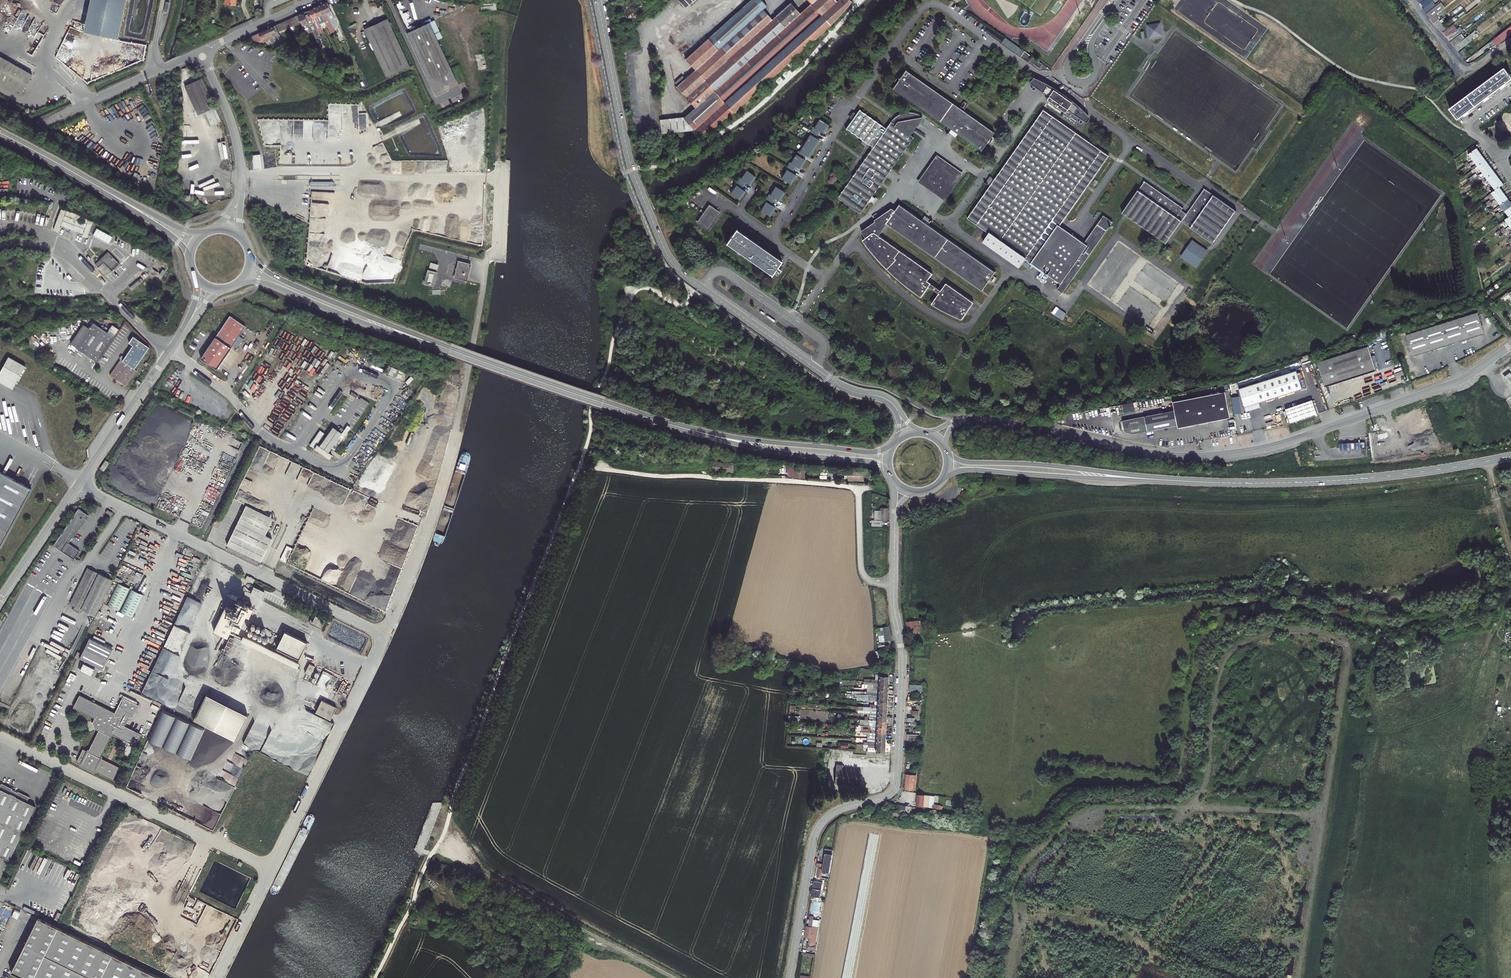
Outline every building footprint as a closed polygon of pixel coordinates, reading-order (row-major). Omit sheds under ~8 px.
[(84,32),(118,40),(126,0),(91,0),(84,32)] [(481,2),(481,11),(489,10),(497,9),(496,0),(495,0),(481,2)] [(686,7),(694,0),(671,0),(662,8),(665,12),(669,9),(670,10),(680,1),(686,7)] [(770,85),(793,62),(804,51),(825,30),(830,25),(851,1),(850,0),(837,0),(836,1),(836,0),(808,0),(811,3),(807,7),(800,13),(791,2),(772,19),(763,9),(767,6),(766,5),(762,0),(751,0),(685,59),(695,69),(686,78),(676,86),(695,108),(684,118),(695,129),(701,137),(760,95),(770,85)] [(680,1),(670,10),(676,16),(686,7),(680,1)] [(1425,7),(1423,9),(1427,14),(1436,6),(1433,1),(1425,7)] [(329,5),(327,2),(323,4),(331,22),(335,20),(329,5)] [(1445,7),(1441,2),(1436,6),(1427,14),(1430,19),(1436,14),(1445,7)] [(323,4),(318,6),(326,24),(330,32),(335,30),(331,22),(323,4)] [(313,8),(321,26),(326,24),(318,6),(313,8)] [(313,8),(309,10),(317,29),(319,33),(324,31),(321,26),(313,8)] [(317,29),(309,10),(305,12),(312,28),(317,40),(320,38),(316,29),(317,29)] [(302,23),(305,30),(312,28),(305,12),(298,15),(302,23)] [(1440,19),(1436,14),(1430,19),(1434,24),(1439,20),(1440,19)] [(269,28),(275,42),(277,46),(282,48),(279,40),(282,39),(279,32),(298,24),(295,17),(269,28)] [(388,19),(365,30),(386,77),(409,67),(388,19)] [(1439,20),(1434,24),(1438,29),(1439,28),(1443,25),(1439,20)] [(431,22),(408,32),(434,89),(443,85),(445,85),(447,84),(448,83),(457,78),(439,39),(444,37),(439,25),(434,27),(431,22)] [(1163,37),(1162,22),(1147,24),(1149,39),(1163,37)] [(1443,25),(1439,28),(1443,33),(1448,29),(1444,23),(1443,25)] [(1493,40),(1496,45),(1510,34),(1510,26),(1493,40)] [(275,42),(269,28),(252,36),(255,42),(263,38),(265,42),(270,40),(272,43),(275,42)] [(1451,29),(1445,34),(1447,37),(1453,32),(1451,29)] [(1457,36),(1453,32),(1447,37),(1450,41),(1457,36)] [(1465,38),(1461,34),(1451,42),(1455,46),(1465,38)] [(1455,46),(1459,51),(1473,40),(1472,39),(1469,35),(1465,38),(1455,46)] [(1030,55),(1023,51),(1019,56),(1027,62),(1028,60),(1038,67),(1041,63),(1031,56),(1029,58),(1028,58),(1030,55)] [(22,93),(32,75),(0,56),(0,80),(22,93)] [(1474,92),(1482,103),(1510,81),(1510,75),(1505,69),(1474,92)] [(992,132),(904,70),(892,88),(954,132),(980,150),(992,132)] [(1038,79),(1033,77),(1029,83),(1048,96),(1046,99),(1063,111),(1064,112),(1062,115),(1062,116),(1075,125),(1079,118),(1086,123),(1089,117),(1081,108),(1070,99),(1055,89),(1046,83),(1038,79)] [(185,87),(198,116),(204,113),(211,127),(222,122),(216,108),(204,79),(185,87)] [(1482,103),(1474,92),(1451,110),(1459,120),(1482,103)] [(914,130),(921,120),(923,117),(917,114),(911,113),(904,113),(898,116),(893,120),(891,122),(886,129),(859,110),(846,128),(873,147),(864,159),(838,196),(860,212),(913,137),(910,135),(914,130)] [(1108,155),(1042,110),(966,218),(999,240),(991,250),(1017,268),(1024,258),(1032,263),(1058,225),(1108,155)] [(695,129),(684,118),(660,120),(662,134),(673,132),(688,130),(695,129)] [(820,119),(814,128),(820,131),(824,134),(829,125),(820,119)] [(810,134),(816,138),(820,131),(814,128),(813,127),(811,130),(809,134),(810,134)] [(688,130),(673,132),(674,140),(689,138),(688,130)] [(810,134),(799,152),(805,156),(809,158),(820,140),(816,138),(810,134)] [(1510,228),(1510,203),(1500,189),(1504,185),(1477,150),(1474,146),(1468,151),(1471,154),(1469,155),(1496,192),(1492,195),(1510,219),(1506,222),(1510,228)] [(797,153),(796,154),(803,159),(805,156),(799,152),(798,151),(797,153)] [(796,154),(790,163),(796,166),(800,169),(806,160),(803,159),(796,154)] [(261,155),(253,156),(254,169),(262,168),(261,155)] [(961,173),(935,155),(916,181),(943,200),(961,173)] [(786,170),(792,173),(796,166),(790,163),(790,162),(787,166),(785,169),(786,170)] [(790,183),(791,184),(796,176),(792,173),(786,170),(781,178),(790,183)] [(746,171),(740,179),(746,183),(750,186),(754,180),(756,177),(746,171)] [(736,185),(741,189),(746,183),(740,179),(739,178),(737,182),(735,185),(736,185)] [(1175,217),(1180,210),(1182,208),(1143,181),(1121,213),(1125,215),(1166,243),(1181,221),(1175,217)] [(730,193),(740,200),(745,192),(741,189),(736,185),(730,193)] [(775,187),(770,195),(776,199),(780,201),(785,193),(784,192),(775,187)] [(1195,220),(1190,227),(1213,242),(1235,209),(1203,188),(1186,214),(1195,220)] [(766,202),(771,206),(776,199),(770,195),(769,195),(767,197),(765,202),(766,202)] [(761,210),(770,216),(775,208),(771,206),(766,202),(761,210)] [(721,213),(709,205),(697,223),(708,231),(721,213)] [(893,277),(899,282),(906,288),(913,293),(921,299),(929,288),(937,293),(929,305),(933,308),(940,312),(945,315),(962,321),(975,302),(945,282),(940,290),(928,282),(934,274),(880,236),(887,225),(983,292),(996,274),(899,207),(895,213),(892,211),(875,224),(876,225),(863,236),(867,241),(863,245),(869,252),(873,257),(879,263),(887,270),(893,277)] [(88,236),(93,219),(61,208),(54,230),(58,231),(60,226),(88,236)] [(1175,217),(1181,221),(1183,222),(1190,227),(1195,220),(1186,214),(1183,212),(1180,210),(1175,217)] [(1097,219),(1093,225),(1095,226),(1084,243),(1085,244),(1087,245),(1082,252),(1080,251),(1077,248),(1078,246),(1063,236),(1040,269),(1055,279),(1056,277),(1060,279),(1055,287),(1061,291),(1107,226),(1097,219)] [(1077,248),(1080,251),(1085,244),(1084,243),(1082,241),(1062,228),(1058,225),(1032,263),(1036,266),(1040,269),(1063,236),(1078,246),(1077,248)] [(1093,225),(1082,241),(1084,243),(1095,226),(1093,225)] [(109,243),(113,236),(97,228),(93,235),(109,243)] [(769,252),(736,229),(726,242),(771,275),(781,261),(769,252)] [(1193,241),(1182,257),(1196,268),(1208,252),(1193,241)] [(98,259),(90,251),(88,254),(95,261),(98,259)] [(107,252),(94,264),(98,268),(100,267),(108,274),(111,271),(119,264),(107,252)] [(456,259),(452,276),(469,280),(473,263),(456,259)] [(113,272),(111,271),(108,274),(100,267),(98,268),(107,277),(113,272)] [(430,269),(427,283),(435,285),(439,271),(430,269)] [(1509,300),(1510,299),(1510,298),(1509,295),(1503,299),(1506,303),(1509,300)] [(1413,356),(1485,334),(1478,312),(1406,335),(1413,356)] [(246,326),(230,316),(201,358),(217,369),(246,326)] [(89,329),(77,347),(97,361),(114,337),(93,323),(89,329)] [(71,343),(77,347),(89,329),(84,325),(71,343)] [(129,343),(133,346),(123,361),(121,359),(110,375),(126,386),(137,370),(135,369),(149,347),(134,337),(129,343)] [(29,338),(25,345),(42,354),(45,347),(29,338)] [(1368,346),(1317,362),(1325,387),(1376,371),(1368,346)] [(25,366),(9,357),(0,372),(0,374),(16,383),(25,366)] [(27,367),(25,366),(16,383),(18,384),(27,367)] [(388,374),(401,378),(403,371),(390,367),(388,374)] [(1501,372),(1505,378),(1510,384),(1510,383),(1510,375),(1510,374),(1506,368),(1501,372)] [(1260,402),(1303,388),(1297,370),(1240,389),(1247,412),(1262,407),(1260,402)] [(16,383),(0,374),(0,382),(12,389),(16,383)] [(1176,410),(1124,421),(1126,432),(1135,435),(1179,425),(1179,428),(1231,417),(1226,391),(1174,402),(1176,410)] [(361,403),(359,406),(365,410),(369,403),(361,398),(359,401),(361,403)] [(337,428),(333,425),(319,444),(323,447),(328,439),(329,440),(324,447),(328,450),(330,447),(333,449),(338,443),(334,441),(341,432),(337,429),(330,439),(329,438),(337,428)] [(1340,451),(1360,450),(1360,443),(1340,444),(1340,451)] [(331,453),(319,444),(316,448),(328,457),(331,453)] [(270,466),(310,483),(314,473),(294,464),(294,463),(263,449),(260,456),(272,461),(270,466)] [(713,472),(733,472),(733,463),(713,462),(713,472)] [(805,478),(806,469),(791,467),(790,476),(805,478)] [(32,488),(0,472),(0,547),(32,488)] [(246,505),(238,522),(265,535),(273,518),(246,505)] [(78,509),(53,545),(74,559),(79,551),(68,544),(88,515),(78,509)] [(887,520),(887,510),(875,510),(875,515),(876,516),(876,519),(873,519),(873,522),(882,523),(882,521),(887,520)] [(238,522),(227,545),(261,562),(272,538),(265,535),(238,522)] [(79,613),(81,610),(95,616),(113,580),(87,568),(70,604),(75,606),(73,610),(79,613)] [(118,583),(107,605),(119,611),(130,588),(118,583)] [(262,599),(265,591),(253,587),(250,594),(262,599)] [(131,589),(121,611),(133,617),(143,595),(131,589)] [(196,613),(201,603),(191,599),(191,598),(188,597),(186,601),(192,604),(191,606),(194,608),(193,611),(196,613)] [(378,607),(376,613),(383,615),(385,610),(378,607)] [(222,611),(213,631),(227,638),(236,618),(222,611)] [(309,624),(321,630),(326,620),(314,615),(309,624)] [(920,621),(908,622),(910,632),(921,630),(920,621)] [(167,643),(181,649),(188,631),(174,626),(167,643)] [(888,626),(878,628),(880,641),(890,640),(888,626)] [(307,642),(285,631),(276,648),(299,659),(307,642)] [(113,649),(90,638),(80,658),(103,670),(113,649)] [(161,648),(149,683),(150,683),(151,680),(153,681),(156,673),(160,674),(161,672),(169,675),(171,670),(174,671),(180,655),(161,648)] [(309,664),(305,673),(310,675),(315,666),(309,664)] [(336,693),(342,678),(323,671),(317,686),(336,693)] [(887,673),(880,672),(879,680),(872,680),(872,683),(888,684),(888,677),(887,676),(887,673)] [(73,707),(94,718),(93,722),(92,722),(94,729),(95,729),(99,730),(88,751),(83,749),(77,761),(82,764),(81,765),(94,771),(94,770),(113,779),(119,767),(100,758),(112,734),(135,745),(141,734),(124,726),(129,715),(132,717),(138,705),(122,697),(115,713),(79,695),(73,707)] [(195,721),(237,741),(249,716),(208,695),(195,721)] [(315,712),(330,720),(336,707),(322,700),(315,712)] [(163,746),(176,717),(163,711),(149,740),(163,746)] [(176,753),(190,723),(176,717),(163,746),(176,753)] [(190,759),(204,730),(190,723),(176,753),(190,759)] [(233,762),(244,767),(247,759),(237,754),(233,762)] [(844,764),(836,763),(835,783),(860,785),(861,770),(843,769),(844,764)] [(906,774),(905,788),(915,788),(916,775),(906,774)] [(22,834),(36,806),(27,802),(29,797),(19,792),(18,793),(12,790),(12,789),(2,783),(0,786),(0,822),(22,834)] [(916,793),(915,805),(926,807),(928,795),(916,793)] [(911,807),(897,805),(897,813),(910,814),(911,807)] [(117,817),(111,827),(118,830),(123,820),(117,817)] [(0,856),(10,861),(22,834),(0,822),(0,857),(0,856)] [(824,864),(817,863),(816,867),(819,868),(815,889),(825,891),(826,887),(824,886),(826,878),(821,877),(822,871),(829,872),(832,854),(825,853),(824,864)] [(23,977),(33,977),(58,927),(38,918),(11,972),(23,977)] [(818,923),(809,922),(808,930),(807,930),(806,937),(811,937),(810,943),(808,942),(807,949),(816,950),(817,944),(815,943),(818,923)] [(58,927),(33,977),(161,977),(58,927)]
